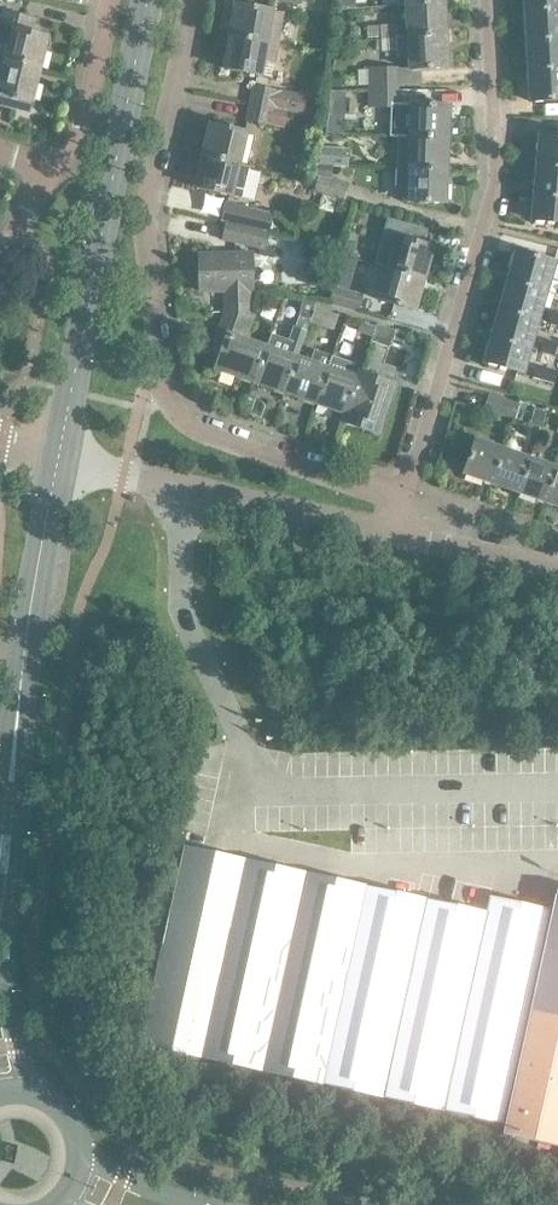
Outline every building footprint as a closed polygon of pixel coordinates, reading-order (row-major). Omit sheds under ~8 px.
[(525,16),(557,14),(557,0),(524,0),(525,16)] [(408,37),(445,35),(443,3),(407,5),(408,37)] [(235,4),(230,37),(276,45),(282,12),(235,4)] [(40,69),(48,37),(32,33),(36,19),(2,11),(0,20),(0,26),(13,29),(5,61),(40,69)] [(527,44),(557,42),(557,14),(525,16),(527,44)] [(396,25),(366,27),(367,37),(379,36),(379,38),(397,37),(396,25)] [(379,38),(374,38),(375,50),(380,49),(380,52),(398,51),(398,56),(410,56),(410,70),(447,68),(445,35),(408,37),(397,37),(379,38)] [(230,37),(224,69),(260,75),(262,62),(273,64),(276,45),(230,37)] [(527,44),(529,73),(557,71),(557,42),(527,44)] [(1,76),(0,80),(0,99),(11,101),(9,108),(30,113),(40,69),(5,61),(0,60),(0,76),(1,76)] [(368,71),(358,71),(358,86),(368,85),(397,85),(397,68),(368,68),(368,71)] [(530,102),(557,100),(557,71),(529,73),(530,102)] [(305,97),(253,86),(249,103),(285,110),(302,114),(305,97)] [(447,138),(448,106),(398,104),(398,90),(369,89),(368,106),(399,107),(399,136),(447,138)] [(331,91),(329,106),(343,106),(344,91),(331,91)] [(282,127),(285,110),(249,103),(246,120),(282,127)] [(203,156),(238,164),(246,132),(210,124),(203,156)] [(540,135),(537,164),(557,166),(557,136),(540,135)] [(446,170),(447,138),(399,136),(398,168),(446,170)] [(319,146),(319,165),(349,167),(350,147),(319,146)] [(249,167),(238,164),(203,156),(195,188),(241,199),(249,167)] [(535,192),(557,194),(557,166),(537,164),(535,192)] [(403,185),(402,202),(445,203),(446,170),(398,168),(397,185),(403,185)] [(349,182),(319,172),(314,189),(344,198),(349,182)] [(532,221),(557,223),(557,194),(535,192),(532,221)] [(269,231),(272,215),(225,204),(222,220),(226,221),(269,231)] [(432,247),(418,243),(422,229),(387,219),(374,265),(388,269),(423,279),(432,247)] [(222,239),(264,249),(269,231),(226,221),(222,239)] [(353,258),(355,251),(344,248),(342,255),(353,258)] [(546,290),(554,262),(516,251),(508,279),(546,290)] [(250,290),(252,290),(252,254),(198,255),(199,291),(223,290),(224,311),(251,311),(250,290)] [(342,255),(339,268),(353,273),(357,260),(353,258),(342,255)] [(423,279),(388,269),(379,300),(414,310),(423,279)] [(546,290),(508,279),(501,307),(538,318),(546,290)] [(335,287),(330,304),(357,312),(362,295),(335,287)] [(538,318),(501,307),(493,334),(530,345),(538,318)] [(309,321),(309,322),(333,330),(337,316),(313,308),(309,321)] [(557,323),(557,309),(553,308),(549,321),(557,323)] [(215,368),(253,381),(264,347),(239,338),(246,317),(222,317),(210,351),(219,355),(215,368)] [(293,325),(288,341),(300,346),(309,322),(309,321),(298,317),(295,326),(293,325)] [(375,328),(360,322),(356,333),(372,338),(375,328)] [(375,328),(372,338),(371,341),(388,347),(394,332),(376,325),(375,328)] [(493,334),(485,363),(522,373),(530,345),(493,334)] [(264,347),(253,381),(283,392),(295,358),(296,358),(300,346),(288,341),(271,335),(267,348),(264,347)] [(544,335),(541,348),(556,352),(557,346),(557,339),(544,335)] [(296,358),(295,358),(283,392),(313,402),(329,355),(312,349),(307,362),(296,358)] [(345,413),(359,372),(361,366),(329,355),(313,402),(345,413)] [(557,374),(557,369),(538,363),(534,376),(556,382),(557,374)] [(341,422),(376,434),(393,384),(359,372),(345,413),(341,422)] [(518,404),(489,396),(484,410),(513,419),(518,404)] [(531,422),(542,425),(546,411),(536,407),(531,422)] [(503,449),(475,440),(463,474),(491,483),(503,449)] [(503,449),(491,483),(518,493),(530,459),(503,449)] [(530,459),(518,493),(544,502),(556,468),(530,459)] [(544,502),(557,507),(557,468),(556,468),(544,502)] [(116,636),(119,652),(137,649),(134,632),(116,636)] [(555,895),(552,910),(489,897),(486,912),(365,885),(352,946),(170,906),(140,1044),(263,1070),(504,1124),(502,1133),(557,1145),(557,896),(555,895)]
